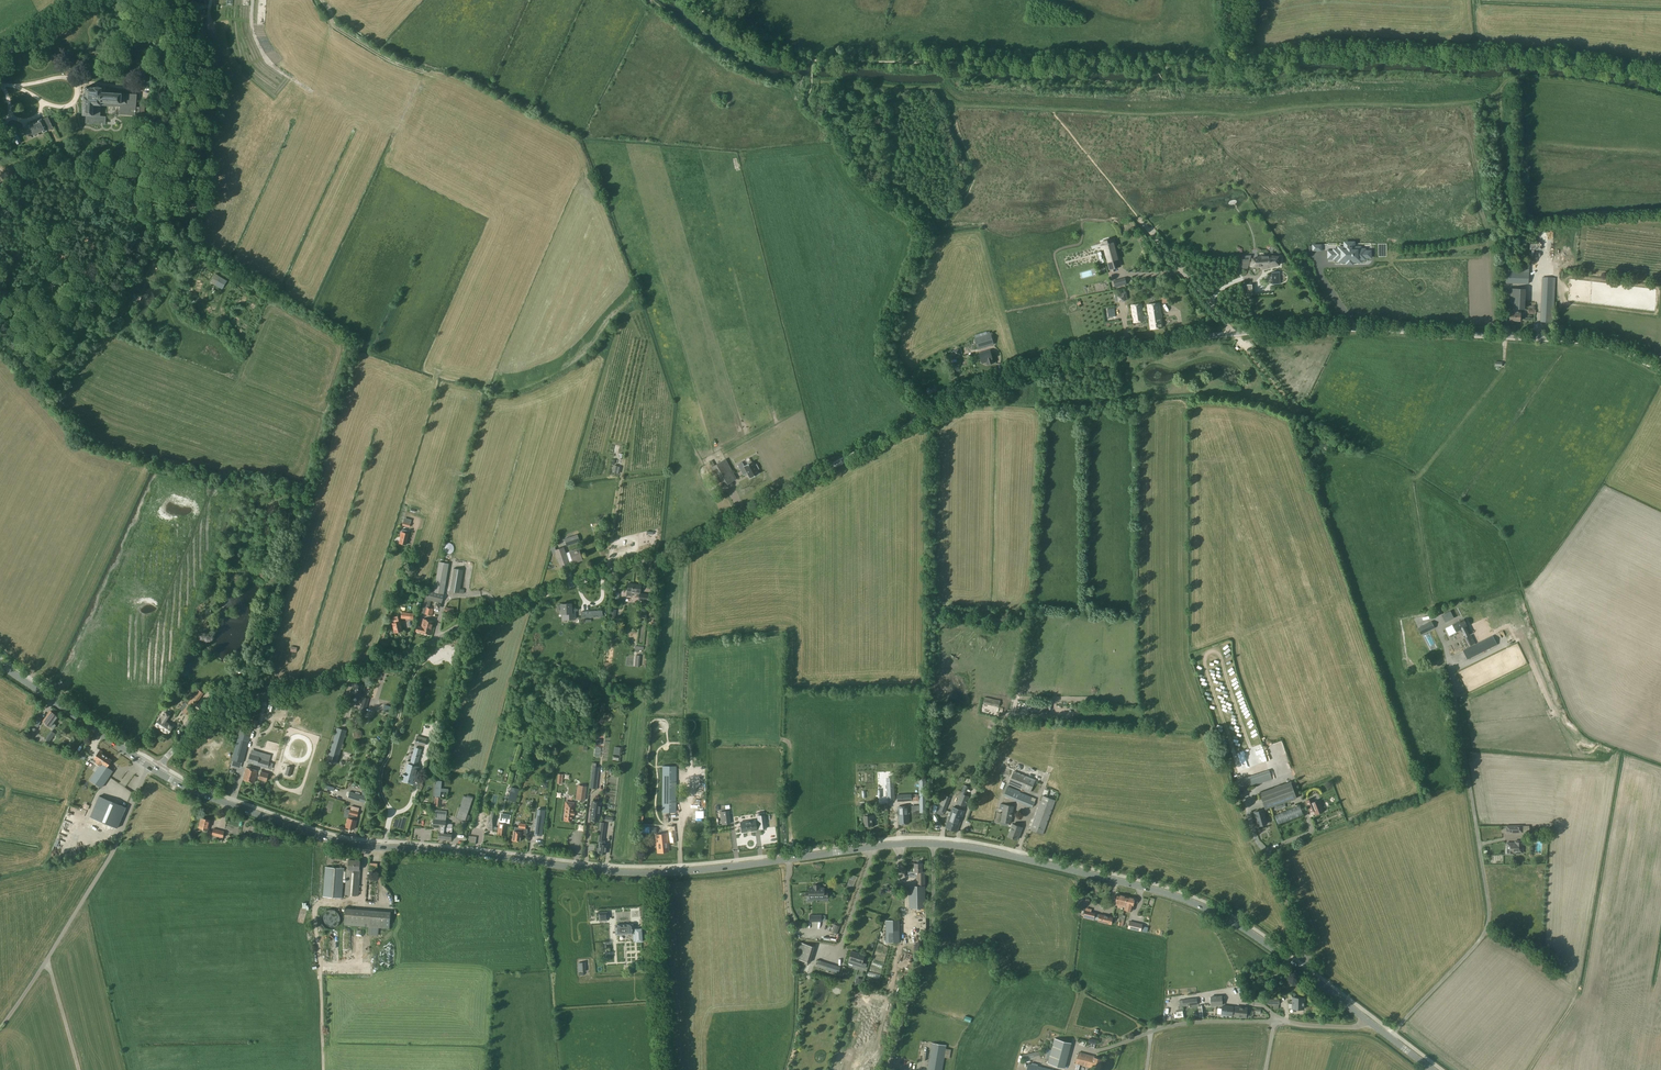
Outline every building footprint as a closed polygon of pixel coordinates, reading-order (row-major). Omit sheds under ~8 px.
[(84,96),(83,108),(83,115),(86,115),(87,115),(87,116),(87,122),(98,122),(99,116),(100,116),(101,105),(120,106),(120,114),(135,115),(139,115),(140,107),(136,107),(137,94),(122,93),(102,92),(102,87),(94,87),(89,87),(88,85),(85,88),(86,89),(86,96),(84,96)] [(41,119),(36,122),(36,121),(31,124),(32,124),(26,126),(27,127),(24,128),(26,132),(29,131),(32,138),(37,135),(37,136),(42,134),(42,133),(47,131),(45,126),(46,125),(48,130),(53,128),(48,117),(44,119),(44,120),(42,121),(41,119)] [(21,143),(16,132),(11,134),(17,145),(21,143)] [(1115,238),(1101,241),(1102,245),(1100,245),(1103,250),(1104,249),(1110,270),(1122,266),(1116,246),(1117,246),(1115,238)] [(1334,249),(1334,260),(1346,260),(1346,262),(1353,262),(1353,259),(1365,259),(1365,249),(1353,249),(1353,246),(1346,246),(1346,249),(1334,249)] [(1263,257),(1253,257),(1253,260),(1252,260),(1251,265),(1263,264),(1263,269),(1270,267),(1270,264),(1279,264),(1279,257),(1272,257),(1272,256),(1262,254),(1263,257)] [(1529,272),(1507,271),(1506,283),(1528,284),(1529,272)] [(227,281),(215,274),(210,282),(222,289),(227,281)] [(1540,322),(1551,322),(1553,277),(1542,277),(1540,322)] [(1125,278),(1114,281),(1116,286),(1126,283),(1125,278)] [(1520,321),(1520,309),(1524,309),(1525,289),(1508,288),(1508,308),(1511,308),(1510,320),(1520,321)] [(1116,293),(1117,300),(1120,300),(1120,301),(1125,300),(1125,299),(1127,299),(1126,291),(1116,293)] [(1142,304),(1131,305),(1134,322),(1144,321),(1144,320),(1149,319),(1151,329),(1163,327),(1159,303),(1147,305),(1149,315),(1143,316),(1142,304)] [(978,348),(994,344),(991,333),(975,338),(978,348)] [(987,364),(994,362),(990,350),(980,353),(982,363),(987,362),(987,364)] [(432,445),(439,446),(441,436),(433,434),(432,445)] [(718,489),(737,479),(736,478),(735,475),(726,459),(707,469),(718,489)] [(738,464),(743,475),(747,473),(750,478),(758,473),(756,470),(759,468),(756,464),(754,465),(752,461),(744,466),(742,462),(738,464)] [(400,536),(401,537),(399,543),(406,545),(409,534),(409,531),(402,529),(402,532),(401,532),(400,536)] [(651,546),(659,547),(660,532),(652,531),(651,546)] [(580,542),(577,534),(564,539),(567,546),(580,542)] [(452,543),(443,542),(442,553),(451,554),(452,543)] [(582,560),(578,548),(565,553),(563,547),(556,550),(555,547),(551,548),(555,560),(558,559),(560,565),(569,562),(568,561),(572,560),(573,562),(577,560),(578,561),(582,560)] [(449,563),(439,562),(434,592),(444,594),(449,563)] [(449,591),(464,593),(464,590),(460,589),(463,570),(453,568),(449,591)] [(641,585),(628,583),(627,595),(631,596),(632,593),(637,593),(637,596),(639,597),(638,600),(648,601),(649,594),(640,593),(641,585)] [(432,616),(434,609),(430,608),(431,601),(440,603),(442,597),(428,594),(427,599),(424,598),(421,613),(432,616)] [(561,605),(557,606),(557,611),(561,611),(562,614),(563,614),(563,619),(569,619),(576,619),(575,607),(571,608),(571,603),(561,604),(561,605)] [(1441,625),(1438,626),(1439,628),(1451,624),(1448,613),(1438,617),(1441,625)] [(395,632),(402,631),(399,616),(393,617),(394,623),(392,623),(395,632)] [(420,632),(431,635),(434,621),(423,618),(421,626),(417,625),(416,631),(420,632)] [(1464,619),(1452,624),(1457,633),(1461,631),(1464,637),(1470,635),(1467,628),(1468,627),(1464,619)] [(556,620),(555,629),(564,629),(564,627),(567,627),(568,620),(556,620)] [(1435,628),(1431,621),(1418,628),(1421,634),(1435,628)] [(1497,644),(1493,635),(1463,650),(1467,659),(1497,644)] [(1224,660),(1225,665),(1230,664),(1226,642),(1221,643),(1224,660)] [(1447,646),(1449,652),(1459,649),(1457,642),(1447,646)] [(1216,647),(1208,651),(1210,657),(1219,652),(1216,647)] [(1204,652),(1191,655),(1192,661),(1204,659),(1203,655),(1204,654),(1204,652)] [(1197,663),(1195,664),(1204,697),(1209,695),(1200,665),(1198,665),(1197,663)] [(1235,682),(1233,673),(1232,673),(1231,667),(1227,668),(1229,680),(1232,680),(1232,682),(1235,682)] [(1206,679),(1209,689),(1215,687),(1212,678),(1206,679)] [(350,695),(361,698),(365,685),(354,682),(350,695)] [(1232,692),(1233,692),(1235,700),(1240,699),(1237,684),(1231,686),(1226,687),(1229,699),(1226,700),(1228,706),(1235,704),(1232,692)] [(183,711),(182,711),(187,715),(197,701),(203,693),(195,687),(184,701),(185,701),(180,709),(183,711)] [(1215,691),(1209,693),(1210,696),(1206,697),(1207,703),(1212,701),(1211,695),(1215,695),(1215,691)] [(369,698),(363,697),(358,715),(364,717),(369,698)] [(1001,700),(985,697),(983,704),(999,707),(1001,700)] [(1242,702),(1237,703),(1238,707),(1234,708),(1235,713),(1240,712),(1246,711),(1246,708),(1241,709),(1240,706),(1243,706),(1242,702)] [(179,710),(174,714),(182,722),(186,718),(179,710)] [(51,711),(43,721),(51,727),(59,716),(51,711)] [(166,721),(168,717),(163,714),(155,725),(168,734),(173,726),(166,721)] [(42,718),(37,716),(33,725),(38,727),(42,718)] [(259,720),(252,718),(249,727),(256,729),(259,720)] [(31,727),(27,737),(31,739),(35,729),(31,727)] [(337,764),(347,730),(337,727),(327,761),(337,764)] [(241,728),(232,760),(236,761),(243,763),(243,762),(251,731),(241,728)] [(356,730),(353,732),(354,736),(357,738),(360,737),(362,735),(362,731),(359,729),(356,730)] [(50,741),(56,733),(52,731),(47,739),(50,741)] [(424,745),(426,738),(420,737),(418,743),(424,745)] [(1258,744),(1253,747),(1257,758),(1263,756),(1258,744)] [(410,761),(406,760),(402,774),(404,775),(403,781),(415,784),(420,767),(416,765),(417,765),(422,749),(414,747),(410,761)] [(95,772),(90,779),(101,787),(113,771),(109,768),(111,765),(109,764),(112,760),(102,753),(103,752),(100,749),(94,758),(92,760),(100,765),(95,772)] [(270,759),(265,757),(260,756),(261,752),(251,749),(247,762),(268,768),(269,761),(270,759)] [(78,756),(84,760),(87,755),(81,751),(78,756)] [(1233,760),(1228,762),(1232,772),(1237,771),(1233,760)] [(241,774),(243,763),(236,762),(234,772),(241,774)] [(593,763),(590,787),(596,788),(599,767),(595,767),(596,763),(593,763)] [(676,812),(676,766),(662,766),(662,812),(676,812)] [(1243,773),(1243,775),(1251,774),(1250,771),(1248,771),(1248,768),(1244,769),(1244,766),(1239,767),(1239,771),(1234,772),(1235,775),(1243,773)] [(243,780),(254,782),(257,770),(247,767),(243,780)] [(1269,770),(1235,781),(1239,790),(1272,779),(1269,770)] [(259,778),(267,780),(269,773),(261,771),(259,778)] [(1035,780),(1014,771),(1009,783),(1030,792),(1035,780)] [(434,797),(433,805),(440,806),(442,781),(436,780),(435,790),(434,790),(433,797),(434,797)] [(1296,798),(1291,781),(1260,792),(1266,809),(1296,798)] [(920,806),(912,806),(912,813),(927,812),(926,782),(919,782),(920,806)] [(580,785),(578,800),(584,800),(586,786),(580,785)] [(1021,791),(1008,786),(1004,796),(1017,801),(1017,800),(1033,807),(1036,798),(1027,794),(1022,793),(1020,792),(1021,791)] [(508,800),(516,801),(519,789),(511,787),(508,800)] [(348,797),(365,803),(366,802),(368,796),(367,796),(364,795),(363,795),(349,791),(348,797)] [(911,801),(911,794),(911,793),(898,794),(898,802),(911,801)] [(957,803),(965,807),(969,796),(962,793),(957,803)] [(473,798),(467,796),(464,795),(456,818),(461,822),(460,828),(467,829),(467,821),(465,821),(465,820),(466,817),(467,815),(467,814),(473,798)] [(117,828),(126,807),(99,796),(90,817),(117,828)] [(1031,830),(1043,834),(1056,800),(1043,796),(1031,830)] [(935,802),(934,804),(938,805),(936,809),(944,812),(949,801),(941,798),(939,801),(936,800),(935,802)] [(1306,801),(1310,810),(1313,809),(1313,810),(1314,810),(1316,814),(1324,811),(1319,800),(1311,803),(1309,799),(1306,801)] [(592,801),(590,820),(598,821),(601,802),(592,801)] [(572,819),(574,803),(566,802),(564,818),(572,819)] [(1011,823),(1014,806),(1001,803),(1000,809),(1003,809),(1001,821),(1000,824),(1005,825),(1005,822),(1011,823)] [(1303,815),(1299,805),(1275,815),(1279,825),(1303,815)] [(346,827),(354,829),(356,820),(359,807),(351,806),(348,818),(346,827)] [(900,823),(909,823),(909,818),(909,806),(898,806),(899,817),(900,817),(900,823)] [(946,827),(957,831),(964,811),(953,807),(946,827)] [(438,839),(451,840),(452,828),(445,827),(447,811),(435,809),(433,823),(432,827),(439,828),(438,839)] [(486,811),(474,809),(471,826),(480,827),(481,818),(485,819),(486,811)] [(545,810),(538,809),(535,834),(542,835),(545,810)] [(489,813),(487,830),(495,831),(495,829),(498,829),(498,827),(496,827),(496,818),(497,815),(497,813),(495,811),(492,810),(489,811),(489,813)] [(1264,810),(1255,813),(1259,826),(1267,823),(1264,810)] [(726,811),(721,812),(722,824),(730,823),(729,817),(728,811),(726,811)] [(499,822),(497,834),(505,835),(507,825),(507,824),(506,824),(506,823),(509,823),(511,815),(500,813),(499,822),(500,822),(500,823),(499,822)] [(864,818),(865,826),(873,825),(872,821),(874,821),(873,818),(870,818),(870,814),(866,814),(866,818),(864,818)] [(759,829),(767,828),(766,819),(765,815),(757,816),(758,820),(755,820),(746,821),(740,822),(742,832),(756,830),(756,827),(759,826),(759,829)] [(210,820),(201,818),(199,828),(208,830),(210,820)] [(225,819),(225,828),(228,828),(228,830),(240,830),(240,825),(237,825),(238,819),(225,819)] [(598,852),(606,853),(607,845),(603,844),(606,823),(600,822),(598,834),(599,834),(598,841),(600,841),(600,844),(598,852)] [(514,831),(513,840),(520,841),(522,832),(522,828),(525,828),(526,824),(519,823),(519,827),(518,827),(515,827),(514,831)] [(1008,836),(1017,839),(1019,835),(1022,827),(1013,824),(1008,836)] [(677,842),(675,825),(668,826),(670,842),(677,842)] [(224,831),(213,828),(212,835),(223,837),(224,831)] [(667,833),(655,834),(656,839),(657,852),(669,851),(667,837),(667,833)] [(1513,853),(1519,853),(1519,851),(1523,851),(1522,841),(1515,841),(1515,843),(1507,843),(1507,848),(1508,848),(1508,854),(1514,854),(1513,853)] [(739,848),(735,848),(736,852),(753,851),(752,844),(739,844),(739,848)] [(346,879),(346,887),(345,894),(358,895),(360,869),(359,869),(360,860),(349,860),(348,868),(347,868),(347,871),(344,871),(344,868),(325,867),(324,893),(323,893),(323,896),(341,898),(341,893),(342,893),(343,879),(346,879)] [(910,886),(910,893),(910,908),(926,908),(926,893),(925,885),(925,871),(922,871),(922,863),(915,863),(915,872),(917,872),(917,879),(917,886),(910,886)] [(376,879),(367,878),(366,893),(365,901),(375,901),(375,893),(376,879)] [(820,885),(814,885),(814,888),(810,888),(810,892),(807,892),(807,898),(810,898),(810,897),(817,897),(817,898),(817,897),(824,897),(824,898),(828,898),(828,892),(824,892),(824,888),(820,888),(820,885)] [(1118,894),(1116,902),(1117,903),(1116,905),(1124,907),(1126,896),(1118,894)] [(1133,907),(1134,902),(1136,903),(1138,902),(1138,900),(1137,899),(1135,898),(1126,896),(1124,907),(1132,909),(1133,907)] [(345,908),(344,925),(369,926),(378,927),(383,927),(390,928),(391,911),(385,911),(345,908)] [(1095,913),(1085,911),(1084,917),(1093,920),(1093,919),(1095,913)] [(607,912),(598,912),(599,920),(608,920),(607,912)] [(1100,914),(1099,921),(1111,924),(1113,917),(1100,914)] [(1130,921),(1128,928),(1141,931),(1142,924),(1130,921)] [(633,924),(615,925),(616,934),(633,933),(633,932),(635,932),(636,942),(642,941),(642,928),(635,929),(635,930),(633,930),(633,924)] [(810,962),(815,947),(801,942),(796,958),(802,960),(803,960),(808,962),(810,962)] [(848,963),(866,968),(867,964),(863,962),(865,954),(861,953),(860,953),(852,951),(848,963)] [(828,963),(826,969),(839,973),(841,967),(828,963)] [(1222,996),(1211,997),(1211,1005),(1222,1005),(1222,996)] [(1304,998),(1293,997),(1292,1008),(1304,1009),(1304,998)] [(1249,1014),(1247,1013),(1247,1008),(1236,1007),(1235,1008),(1233,1007),(1234,1007),(1227,1006),(1222,1006),(1221,1014),(1232,1015),(1246,1017),(1249,1017),(1250,1016),(1250,1014),(1249,1014)] [(1064,1069),(1071,1044),(1054,1040),(1047,1065),(1064,1069)] [(946,1045),(932,1043),(928,1069),(942,1069),(946,1045)] [(1023,1055),(1024,1061),(1041,1058),(1040,1051),(1023,1055)] [(1100,1069),(1102,1059),(1095,1057),(1079,1052),(1076,1063),(1092,1067),(1100,1069)]
